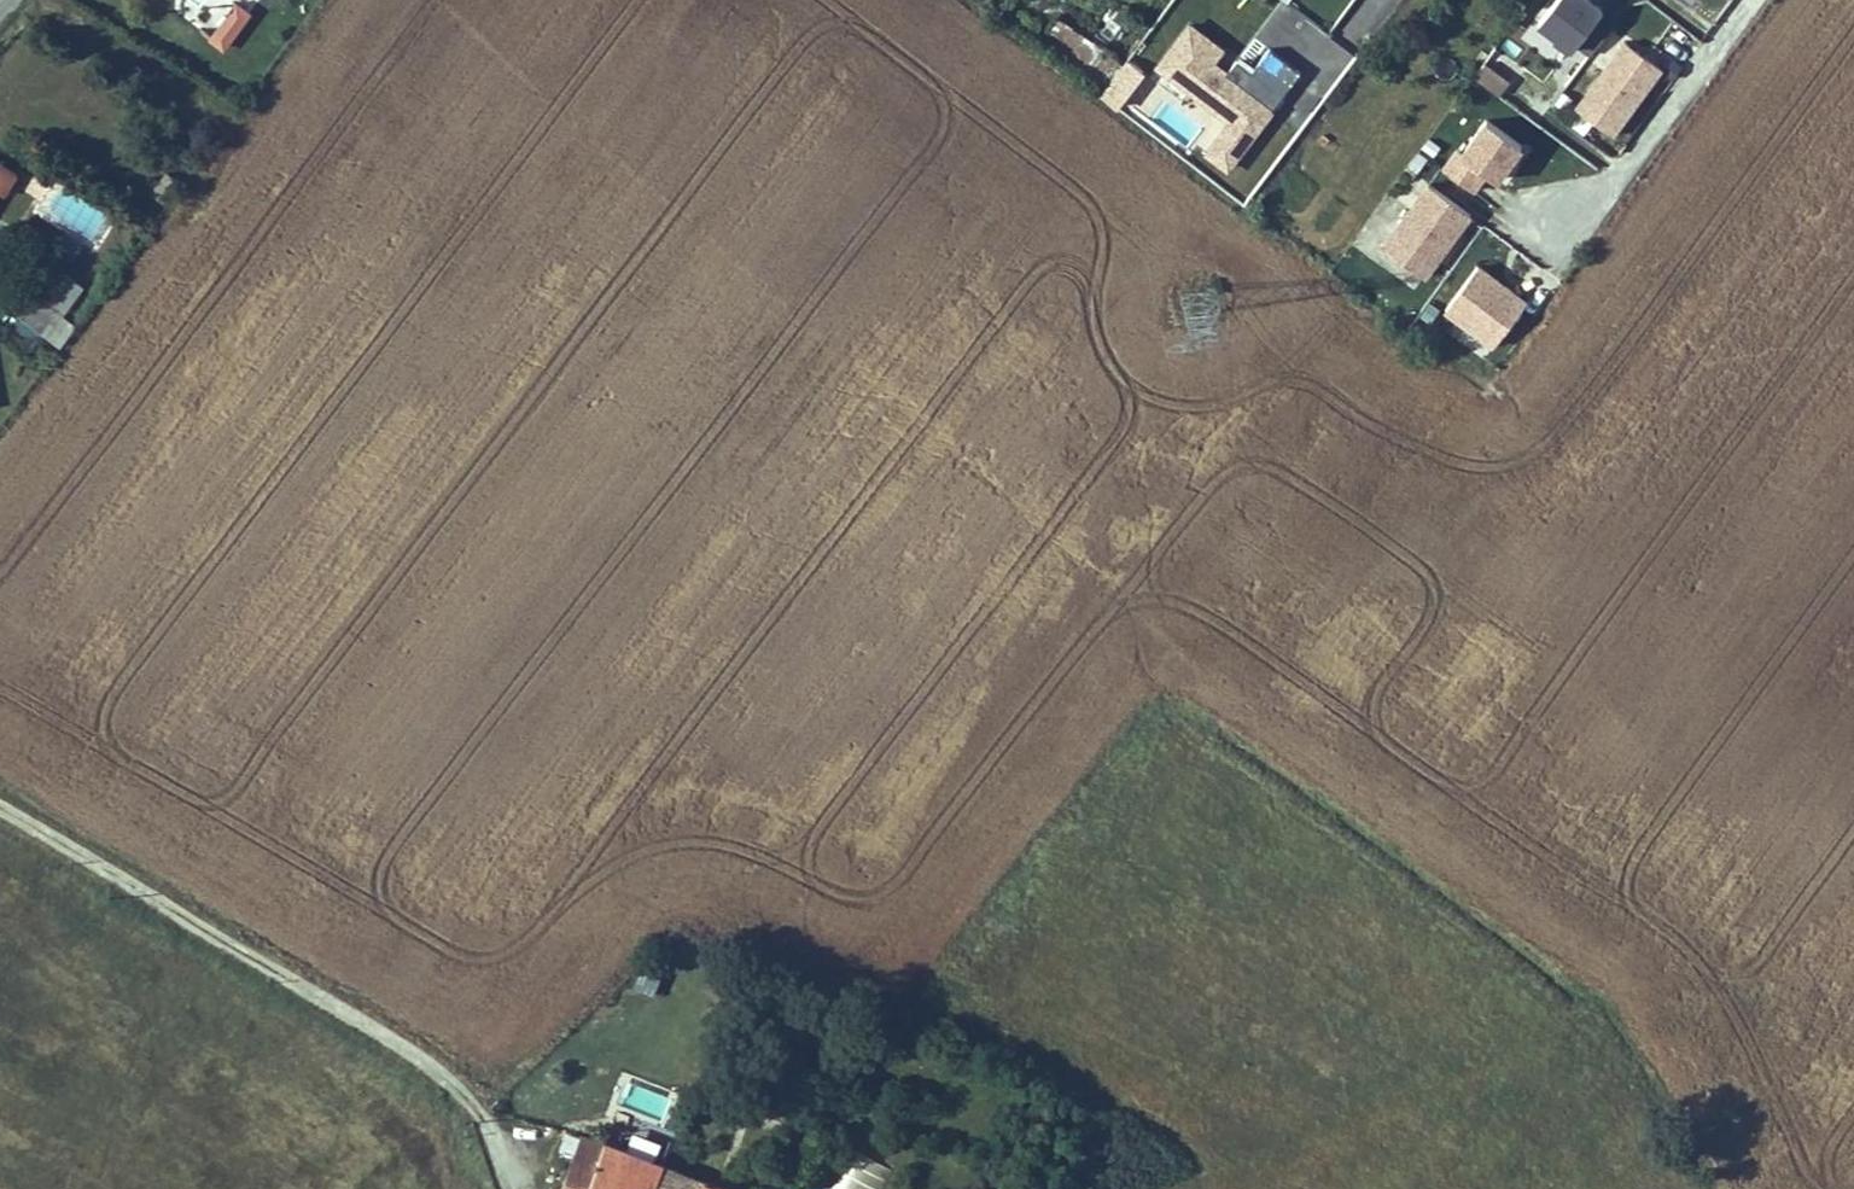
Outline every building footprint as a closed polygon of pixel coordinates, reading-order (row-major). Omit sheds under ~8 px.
[(1615,11),(1600,0),(1543,0),(1504,51),(1543,82),(1570,47),(1581,56),(1615,11)] [(1202,151),(1227,169),(1302,71),(1268,45),(1252,65),(1189,17),(1150,69),(1223,124),(1202,151)] [(1054,18),(1044,39),(1087,59),(1097,37),(1054,18)] [(217,59),(236,36),(223,27),(205,48),(217,59)] [(1572,104),(1612,136),(1666,67),(1625,36),(1572,104)] [(1121,106),(1144,68),(1124,56),(1102,94),(1121,106)] [(1499,94),(1511,77),(1486,59),(1474,76),(1499,94)] [(1442,168),(1481,196),(1522,139),(1482,111),(1442,168)] [(14,185),(0,176),(0,206),(14,185)] [(1378,235),(1369,228),(1356,243),(1411,290),(1473,218),(1428,179),(1378,235)] [(1488,353),(1528,298),(1479,261),(1438,316),(1488,353)] [(45,350),(77,303),(55,287),(35,315),(18,306),(7,325),(45,350)] [(654,992),(661,975),(638,966),(632,983),(654,992)] [(564,1140),(558,1156),(573,1162),(562,1188),(656,1188),(662,1172),(605,1150),(600,1154),(595,1153),(591,1149),(564,1140)] [(889,1166),(849,1146),(827,1188),(877,1188),(889,1166)] [(662,1172),(656,1188),(706,1188),(662,1172)]
